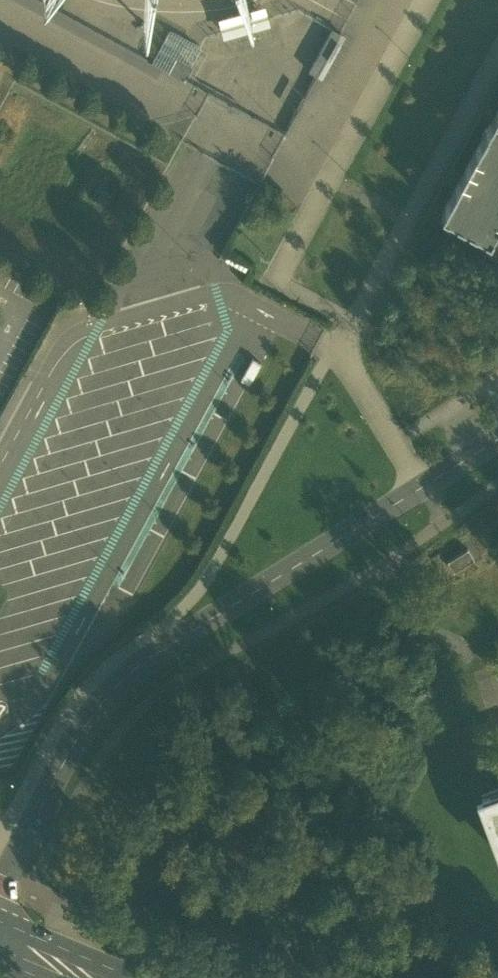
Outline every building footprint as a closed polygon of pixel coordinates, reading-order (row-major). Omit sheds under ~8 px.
[(248,10),(251,18),(253,17),(251,10),(248,0),(244,0),(248,10)] [(248,10),(220,18),(224,31),(225,37),(272,24),(269,17),(267,5),(251,10),(253,17),(251,18),(248,10)] [(332,29),(309,72),(317,76),(340,34),(332,29)] [(192,64),(177,56),(170,70),(184,78),(192,64)] [(441,214),(489,242),(497,225),(497,112),(441,214)] [(468,549),(447,561),(454,571),(474,559),(468,549)] [(481,794),(497,838),(497,788),(481,794)]
